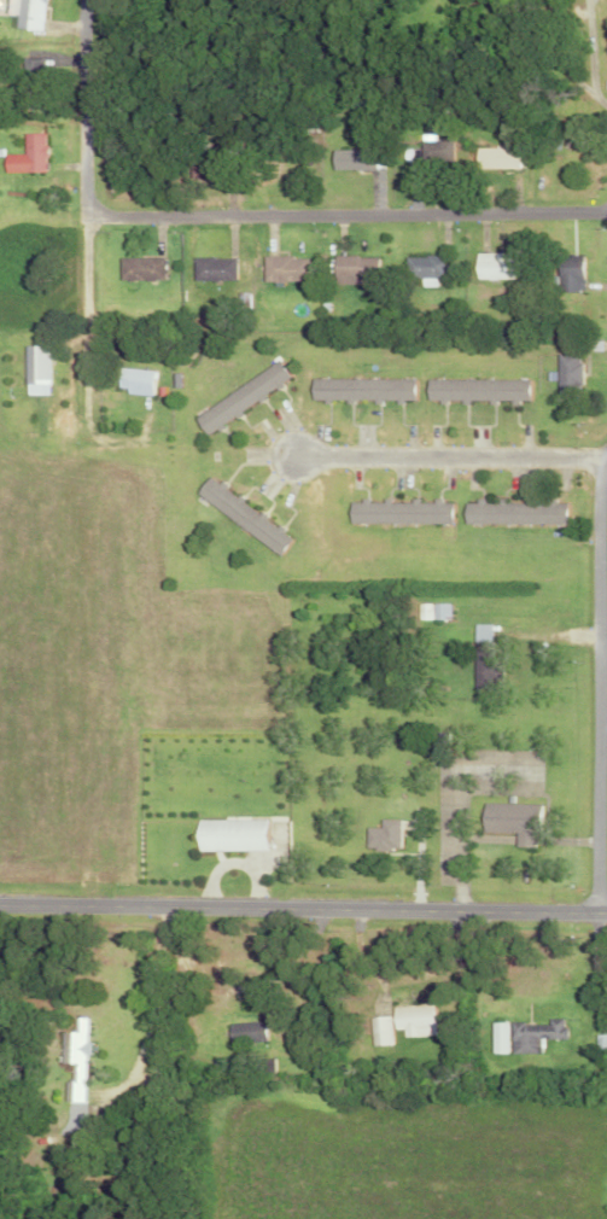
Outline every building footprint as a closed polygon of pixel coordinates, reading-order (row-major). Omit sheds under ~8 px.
[(10,14),(20,15),(18,28),(45,31),(48,0),(12,0),(10,14)] [(48,133),(26,134),(26,155),(8,155),(8,173),(49,172),(48,133)] [(410,164),(449,165),(450,142),(411,141),(410,164)] [(380,168),(380,149),(325,150),(326,169),(380,168)] [(515,168),(515,149),(475,149),(475,169),(515,168)] [(470,254),(470,280),(511,279),(511,253),(470,254)] [(553,292),(579,291),(578,255),(552,256),(553,292)] [(301,257),(258,256),(257,282),(301,283),(301,257)] [(372,257),(330,256),(329,281),(372,282),(372,257)] [(401,256),(401,277),(442,278),(442,257),(401,256)] [(164,280),(163,257),(118,259),(119,281),(164,280)] [(193,281),(236,280),(235,258),(192,259),(193,281)] [(25,395),(49,395),(48,344),(24,345),(25,395)] [(553,394),(577,394),(576,353),(552,354),(553,394)] [(205,434),(293,378),(281,359),(193,415),(205,434)] [(155,370),(120,368),(119,387),(127,388),(126,393),(153,395),(155,370)] [(416,378),(311,378),(311,401),(416,401),(416,378)] [(524,380),(427,379),(426,400),(523,402),(524,380)] [(293,535),(208,477),(195,495),(280,554),(293,535)] [(465,523),(569,524),(569,503),(557,503),(558,499),(525,499),(525,501),(497,501),(475,501),(475,502),(465,502),(465,523)] [(349,522),(453,523),(453,500),(381,500),(381,501),(349,501),(349,522)] [(448,603),(432,603),(431,619),(448,619),(448,603)] [(491,624),(473,624),(472,688),(500,689),(501,656),(490,656),(491,624)] [(517,832),(516,846),(536,847),(536,832),(542,833),(543,803),(485,802),(484,832),(517,832)] [(267,850),(267,819),(196,820),(197,851),(267,850)] [(399,819),(379,819),(379,827),(365,827),(364,847),(399,848),(399,819)] [(395,1029),(404,1029),(404,1036),(430,1035),(430,1027),(436,1027),(436,1005),(394,1006),(395,1029)] [(82,1084),(82,1055),(89,1055),(89,1042),(82,1042),(82,1017),(59,1017),(58,1063),(69,1063),(69,1084),(82,1084)] [(544,1053),(544,1038),(567,1038),(567,1018),(552,1018),(552,1022),(497,1023),(497,1053),(544,1053)] [(228,1023),(229,1045),(261,1043),(260,1022),(228,1023)] [(392,1045),(390,1023),(370,1024),(372,1046),(392,1045)]
